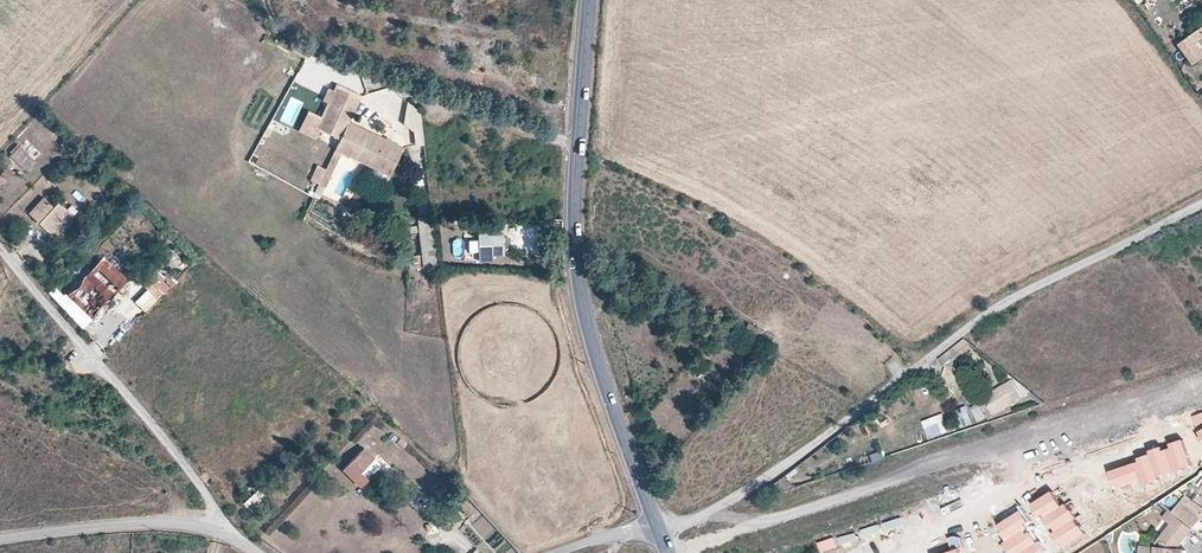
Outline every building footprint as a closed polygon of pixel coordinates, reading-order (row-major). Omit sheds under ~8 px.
[(1180,45),(1190,59),(1200,52),(1196,46),(1201,42),(1201,30),(1180,45)] [(1178,46),(1171,51),(1179,63),(1186,58),(1178,46)] [(1190,59),(1193,64),(1201,58),(1201,55),(1200,52),(1190,59)] [(338,88),(360,98),(361,95),(337,84),(334,91),(336,92),(338,88)] [(349,121),(360,98),(338,88),(336,92),(331,103),(323,120),(320,128),(321,128),(341,138),(349,121)] [(331,103),(336,92),(334,91),(329,89),(323,100),(329,102),(331,103)] [(424,143),(420,108),(416,108),(408,101),(405,122),(415,131),(416,143),(424,143)] [(331,103),(329,102),(321,119),(323,120),(331,103)] [(320,128),(323,120),(310,113),(302,131),(316,138),(321,128),(320,128)] [(44,117),(39,121),(59,140),(64,135),(44,117)] [(336,148),(343,151),(391,174),(403,147),(349,121),(341,138),(336,148)] [(272,131),(268,129),(264,135),(269,137),(272,131)] [(65,150),(74,141),(69,136),(60,145),(65,150)] [(34,161),(21,147),(11,158),(26,172),(31,166),(30,166),(34,161)] [(326,168),(320,183),(326,186),(343,151),(336,148),(326,168)] [(312,180),(320,183),(326,168),(319,165),(312,180)] [(29,213),(49,232),(69,211),(59,202),(54,207),(44,197),(29,213)] [(69,211),(49,232),(54,237),(74,216),(69,211)] [(432,214),(420,215),(425,262),(438,261),(432,214)] [(492,254),(492,242),(485,242),(485,235),(480,235),(480,264),(493,264),(492,254)] [(503,235),(485,235),(485,242),(492,242),(492,254),(504,253),(503,235)] [(469,241),(470,254),(479,254),(479,241),(469,241)] [(423,254),(408,255),(409,264),(424,262),(423,254)] [(66,296),(91,321),(130,279),(105,255),(66,296)] [(162,269),(145,285),(160,299),(176,284),(162,269)] [(136,305),(148,313),(158,299),(146,290),(136,305)] [(666,319),(679,326),(684,319),(670,311),(666,319)] [(698,316),(691,329),(702,336),(710,322),(698,316)] [(1021,397),(1016,390),(1010,393),(1015,401),(1021,397)] [(971,405),(976,419),(987,415),(981,401),(971,405)] [(961,423),(971,423),(969,405),(960,406),(961,423)] [(1198,431),(1201,429),(1201,412),(1191,416),(1198,431)] [(922,418),(926,432),(947,428),(943,413),(922,418)] [(407,443),(383,423),(379,428),(402,449),(407,443)] [(1137,462),(1107,472),(1112,487),(1139,478),(1142,489),(1161,483),(1159,479),(1190,469),(1180,440),(1167,444),(1169,448),(1160,451),(1159,447),(1146,451),(1147,455),(1135,458),(1137,462)] [(374,457),(365,448),(343,470),(353,479),(374,457)] [(362,478),(358,483),(364,487),(368,483),(362,478)] [(297,481),(287,489),(292,495),(302,487),(297,481)] [(246,501),(251,507),(262,498),(252,487),(244,494),(249,499),(246,501)] [(1051,492),(1031,505),(1058,546),(1080,533),(1063,505),(1060,507),(1051,492)] [(478,513),(464,500),(458,506),(471,520),(478,513)] [(1180,502),(1171,512),(1192,529),(1201,518),(1180,502)] [(1180,543),(1192,529),(1171,512),(1170,511),(1163,520),(1170,525),(1162,536),(1170,543),(1180,543)] [(1019,512),(995,526),(1005,541),(1002,543),(1008,552),(1043,552),(1037,544),(1035,545),(1025,529),(1028,527),(1019,512)] [(1188,547),(1141,544),(1140,552),(1188,552),(1188,547)]
